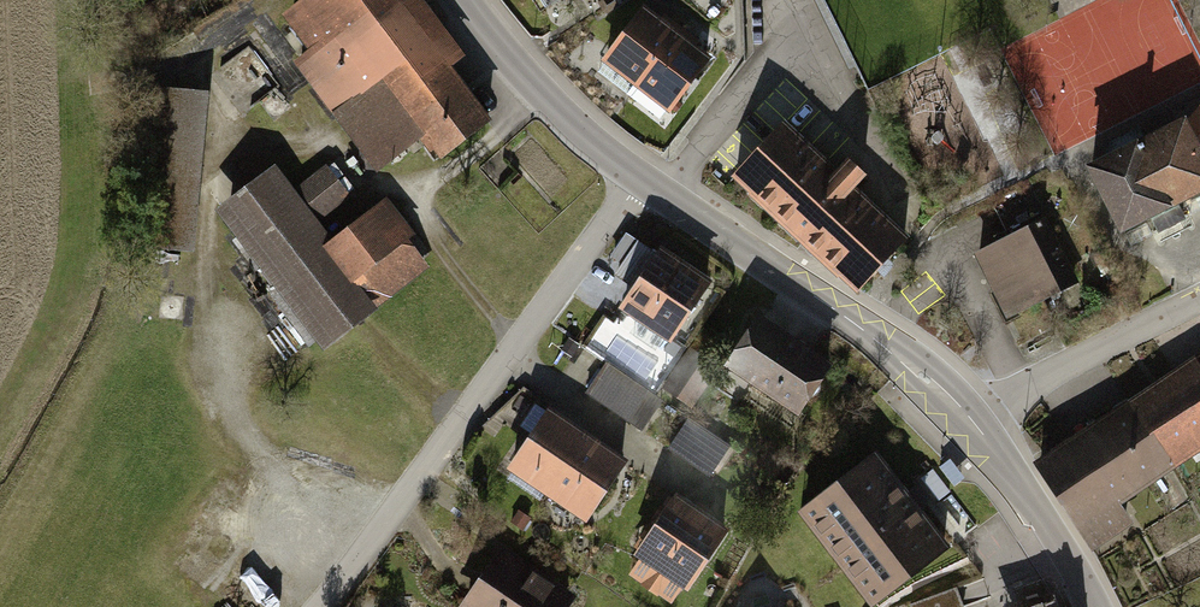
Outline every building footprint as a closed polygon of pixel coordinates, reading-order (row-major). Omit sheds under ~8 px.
[(495,117),(452,65),(467,53),(423,0),(305,0),(283,18),(311,53),(294,67),(379,170),(421,135),(442,161),(495,117)] [(169,9),(152,18),(159,31),(176,23),(169,9)] [(670,116),(712,63),(644,9),(601,62),(670,116)] [(193,253),(205,95),(154,91),(142,249),(193,253)] [(287,114),(287,108),(284,104),(279,102),(274,102),(269,105),(267,110),(267,115),(270,119),(275,122),(280,122),(285,119),(287,114)] [(1184,130),(1199,164),(1199,111),(1184,130)] [(735,174),(859,287),(914,227),(856,174),(871,157),(851,139),(836,155),(790,114),(735,174)] [(1118,235),(1150,220),(1157,234),(1187,220),(1180,205),(1199,195),(1199,164),(1184,130),(1181,126),(1087,172),(1118,235)] [(218,213),(325,348),(429,266),(406,238),(414,232),(386,196),(336,235),(323,219),(350,198),(325,167),(299,188),(280,165),(218,213)] [(1047,219),(979,252),(1011,315),(1078,282),(1047,219)] [(673,346),(714,286),(660,249),(655,256),(628,238),(611,261),(621,268),(615,278),(632,290),(619,309),(673,346)] [(181,313),(180,308),(177,303),(173,301),(167,301),(163,304),(160,309),(161,314),(164,319),(169,321),(174,321),(178,318),(181,313)] [(801,342),(757,314),(726,363),(797,409),(829,360),(801,342)] [(1174,468),(1199,452),(1199,356),(1131,400),(1174,468)] [(719,376),(692,357),(666,395),(692,413),(719,376)] [(644,393),(606,368),(588,395),(626,420),(644,393)] [(1131,400),(1035,460),(1091,548),(1134,521),(1122,501),(1174,468),(1131,400)] [(503,470),(581,521),(620,463),(543,412),(540,415),(531,409),(518,428),(527,434),(503,470)] [(689,422),(669,453),(710,480),(731,448),(689,422)] [(869,451),(791,511),(865,606),(943,546),(869,451)] [(965,479),(950,461),(940,469),(955,487),(965,479)] [(725,522),(674,488),(632,551),(684,584),(725,522)] [(533,515),(521,509),(514,523),(526,530),(533,515)] [(498,541),(456,606),(564,606),(575,591),(498,541)]
